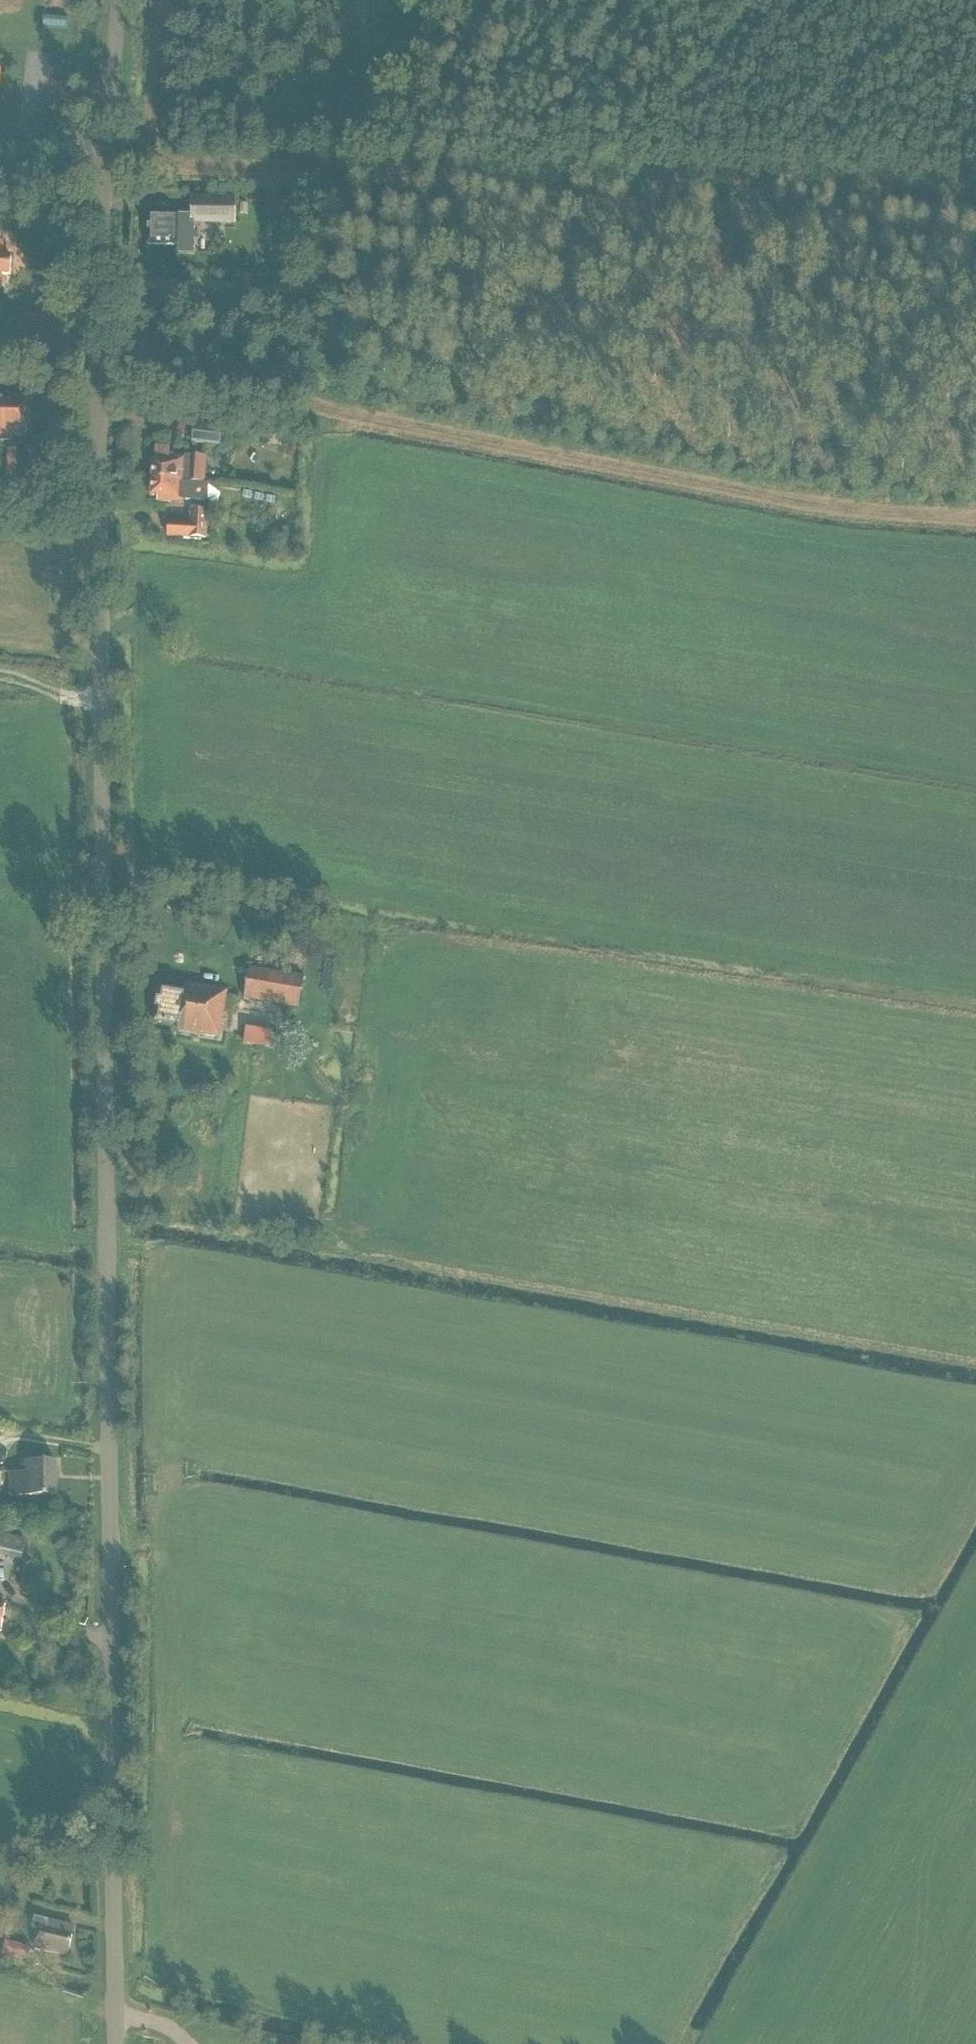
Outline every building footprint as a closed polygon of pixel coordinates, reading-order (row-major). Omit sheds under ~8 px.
[(67,27),(68,17),(44,16),(43,26),(67,27)] [(236,224),(237,196),(192,195),(191,214),(180,214),(149,213),(148,244),(179,245),(179,227),(191,228),(191,223),(236,224)] [(200,225),(200,238),(226,238),(226,224),(200,225)] [(12,256),(2,256),(3,241),(0,241),(0,288),(1,288),(2,274),(11,274),(12,256)] [(27,398),(9,398),(9,393),(0,393),(0,439),(7,439),(7,434),(26,435),(27,398)] [(221,446),(224,426),(195,423),(192,442),(221,446)] [(177,481),(205,484),(206,456),(192,455),(192,458),(169,457),(170,447),(156,447),(155,461),(154,461),(152,479),(177,481)] [(204,499),(205,484),(177,481),(152,479),(151,495),(158,495),(158,501),(184,502),(185,490),(190,490),(189,498),(204,499)] [(168,535),(207,537),(208,511),(190,510),(190,523),(169,522),(168,535)] [(299,1008),(304,976),(251,967),(245,998),(299,1008)] [(227,991),(222,990),(185,985),(184,990),(161,987),(155,1021),(179,1025),(178,1034),(220,1040),(227,991)] [(242,1028),(242,1045),(269,1046),(270,1029),(242,1028)] [(11,1496),(57,1496),(57,1462),(26,1462),(26,1473),(10,1473),(11,1496)] [(27,1539),(0,1532),(0,1554),(21,1560),(27,1539)] [(68,1954),(73,1934),(72,1934),(74,1925),(35,1917),(32,1927),(41,1928),(37,1947),(68,1954)] [(29,1959),(32,1946),(6,1941),(3,1953),(29,1959)]
